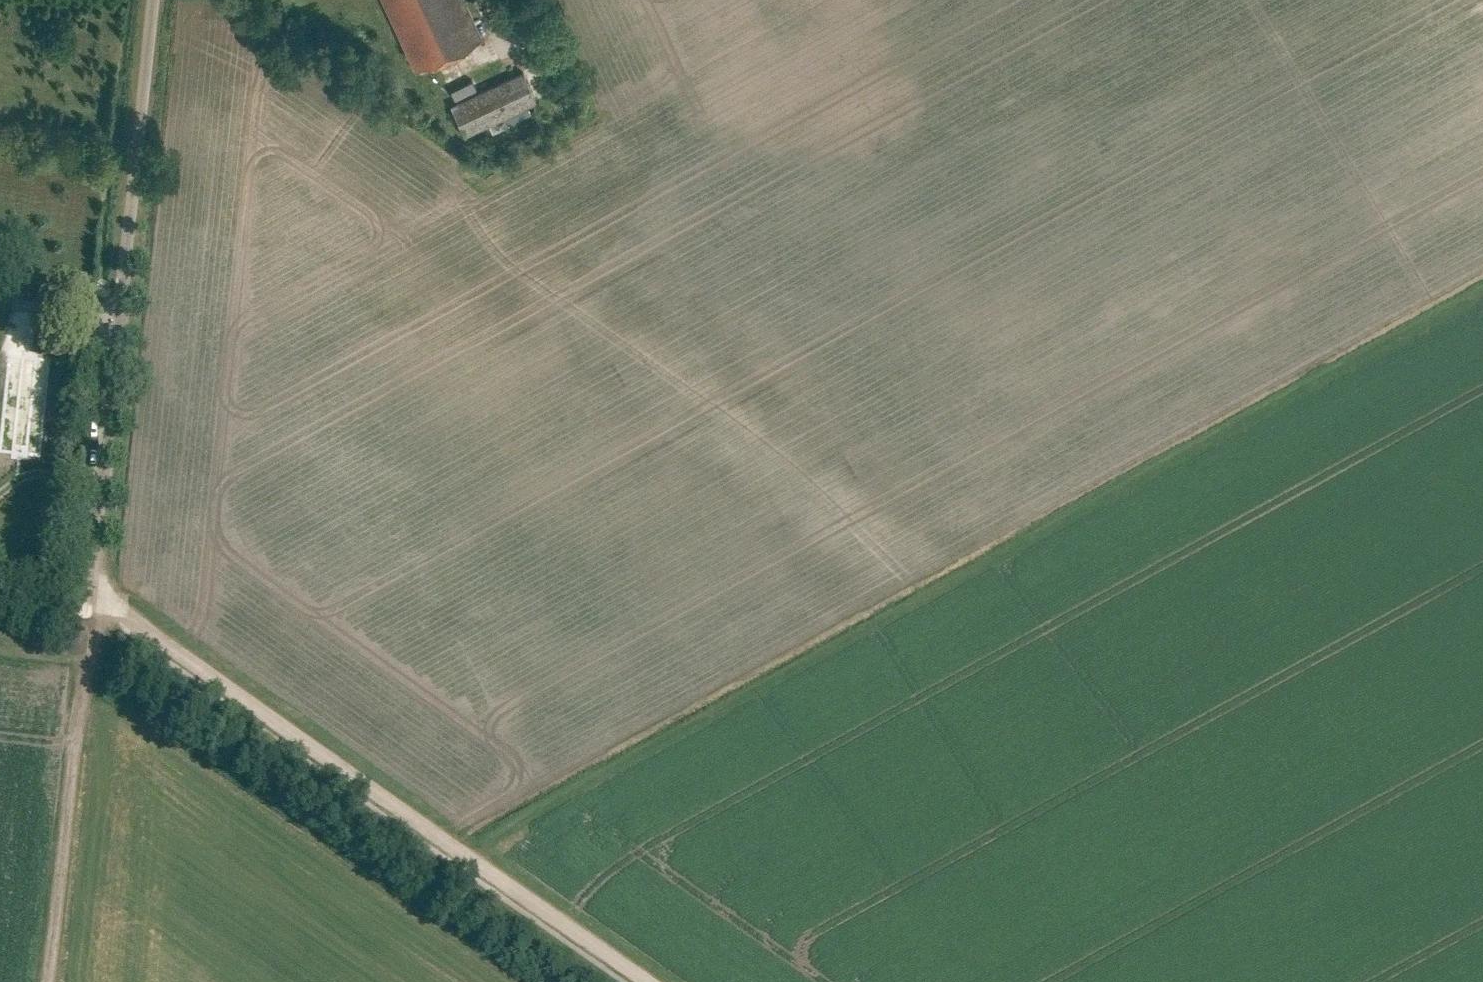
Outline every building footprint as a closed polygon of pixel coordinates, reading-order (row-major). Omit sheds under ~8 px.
[(415,69),(482,37),(465,0),(383,0),(415,69)] [(523,71),(450,105),(464,134),(536,100),(523,71)]
